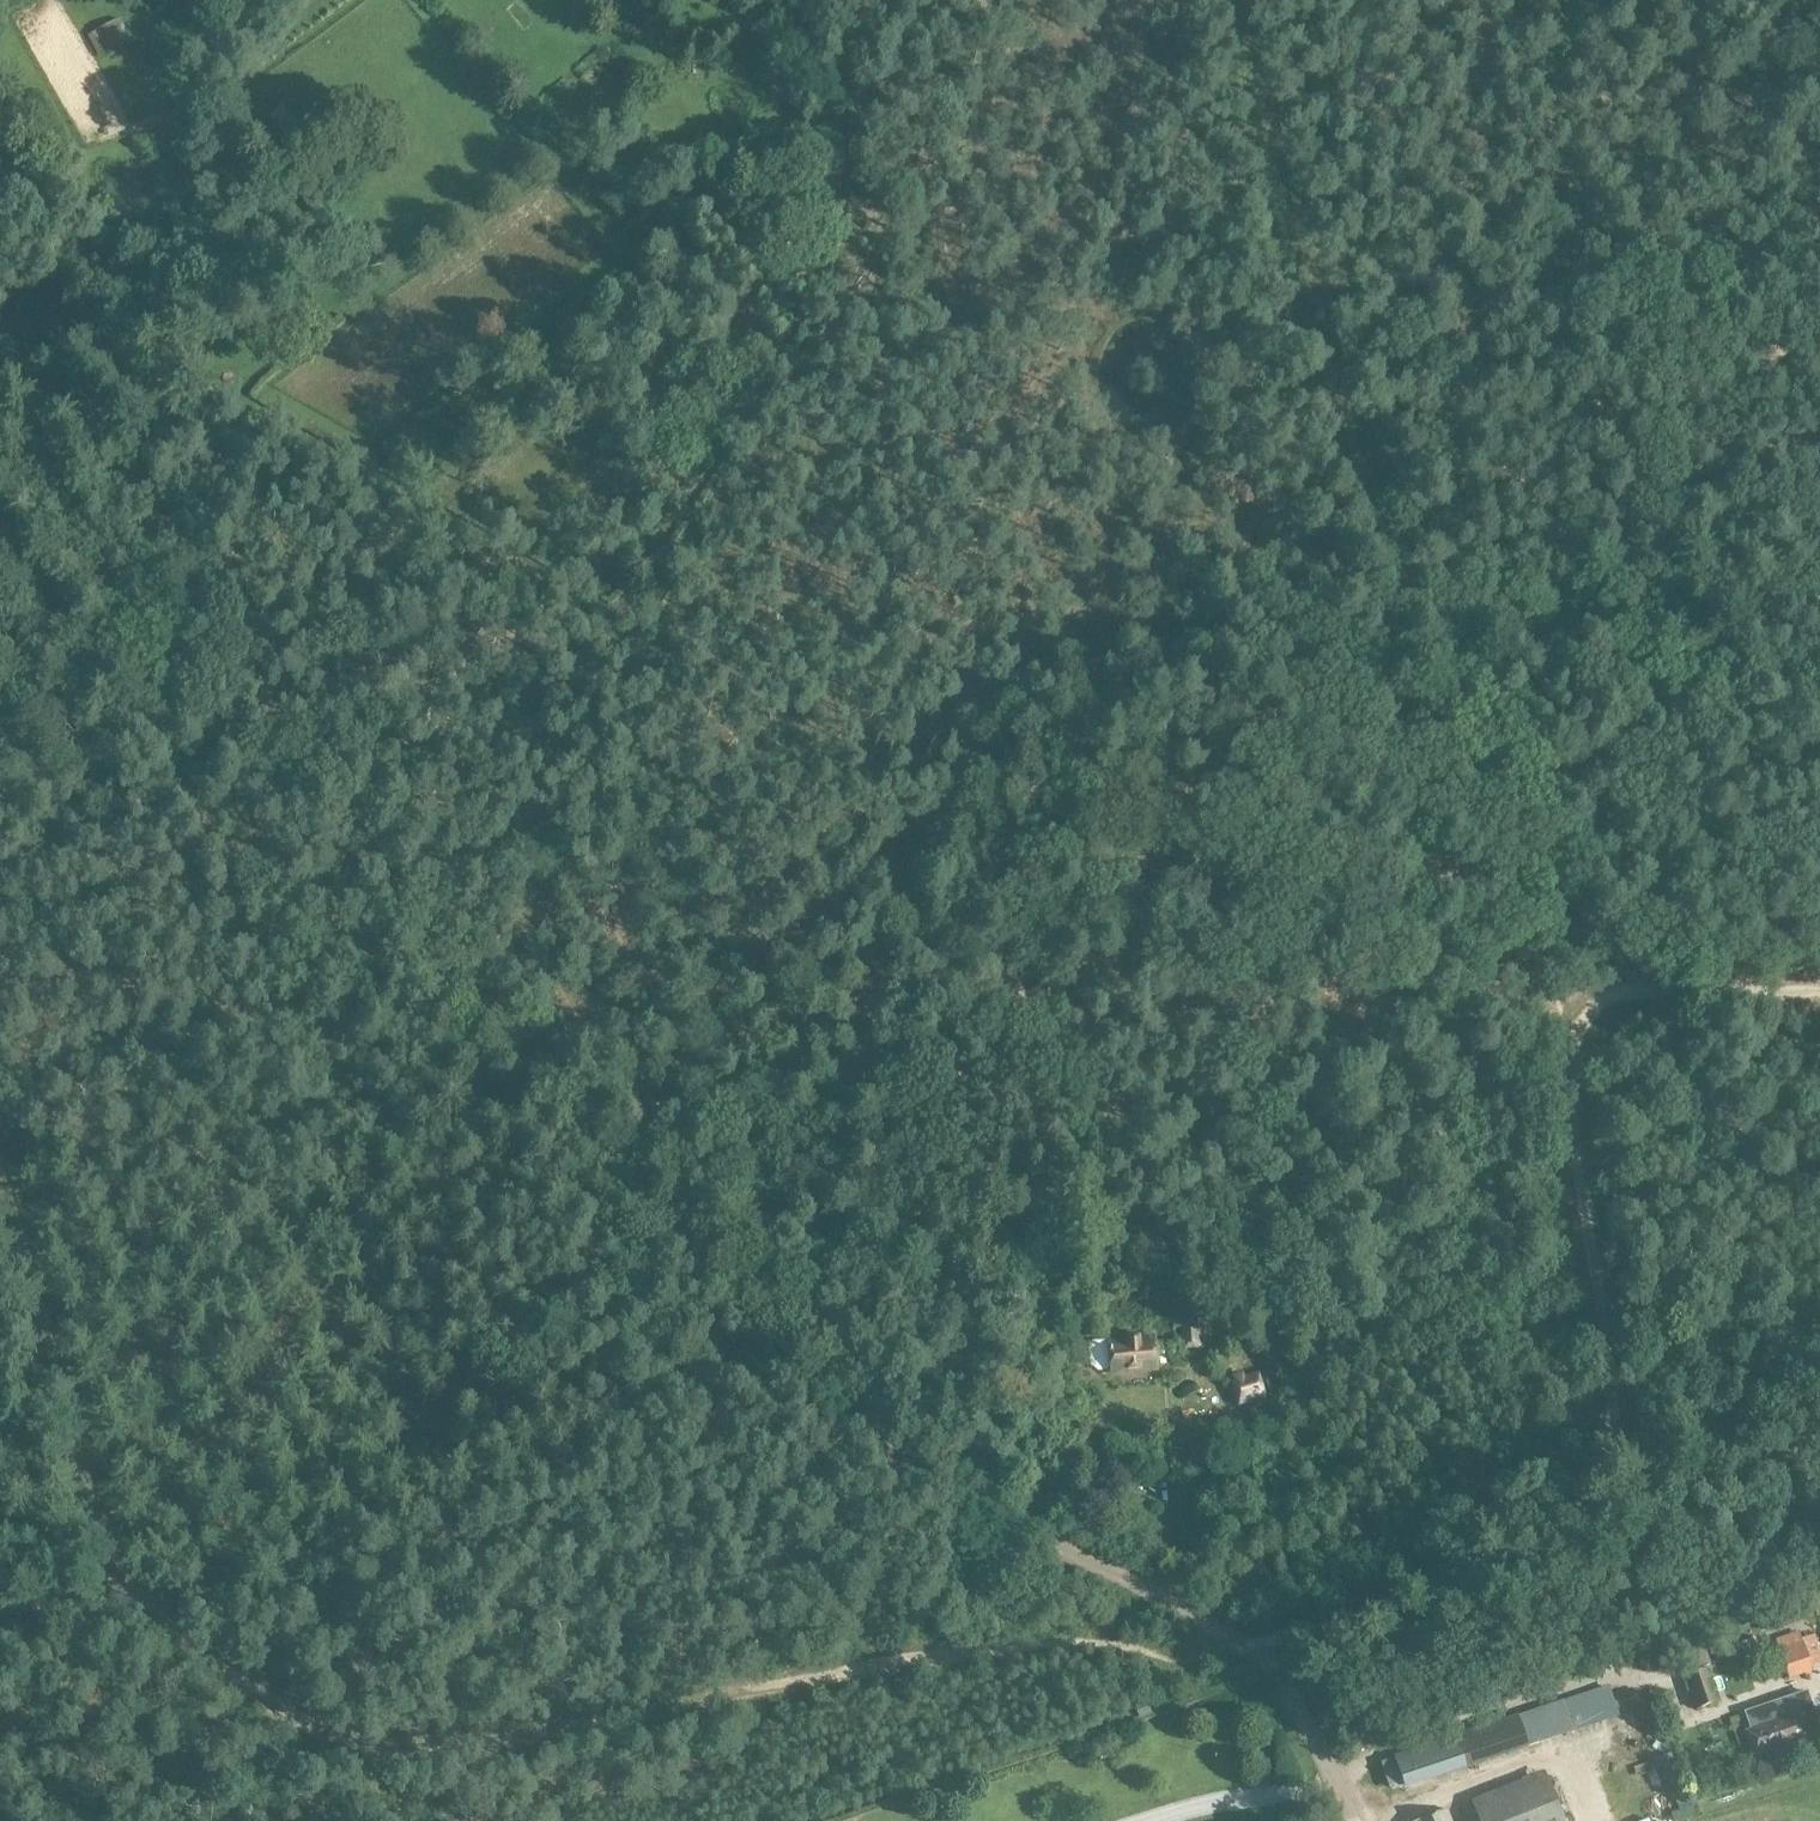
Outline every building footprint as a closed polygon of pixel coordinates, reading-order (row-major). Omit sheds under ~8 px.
[(1228,1345),(1244,1343),(1242,1320),(1225,1321),(1228,1345)] [(1181,1328),(1184,1351),(1202,1349),(1199,1326),(1181,1328)] [(1111,1372),(1157,1368),(1154,1340),(1109,1344),(1111,1372)] [(1107,1345),(1093,1346),(1094,1376),(1109,1375),(1107,1345)] [(1242,1382),(1241,1378),(1233,1380),(1234,1385),(1232,1385),(1238,1407),(1281,1394),(1275,1373),(1242,1382)] [(1721,1704),(1710,1670),(1686,1678),(1697,1712),(1721,1704)] [(1389,1799),(1574,1733),(1573,1728),(1582,1724),(1578,1714),(1597,1707),(1590,1685),(1560,1695),(1562,1701),(1517,1717),(1516,1716),(1377,1766),(1389,1799)] [(1759,1756),(1763,1769),(1779,1764),(1778,1760),(1797,1754),(1798,1757),(1817,1751),(1813,1740),(1819,1738),(1819,1727),(1814,1710),(1802,1714),(1797,1701),(1780,1707),(1781,1710),(1771,1713),(1772,1715),(1748,1723),(1752,1733),(1748,1734),(1755,1758),(1759,1756)] [(1151,1713),(1146,1703),(1135,1708),(1140,1718),(1151,1713)] [(1471,1802),(1478,1820),(1564,1820),(1545,1773),(1471,1802)] [(1422,1820),(1452,1820),(1448,1810),(1422,1820)]
